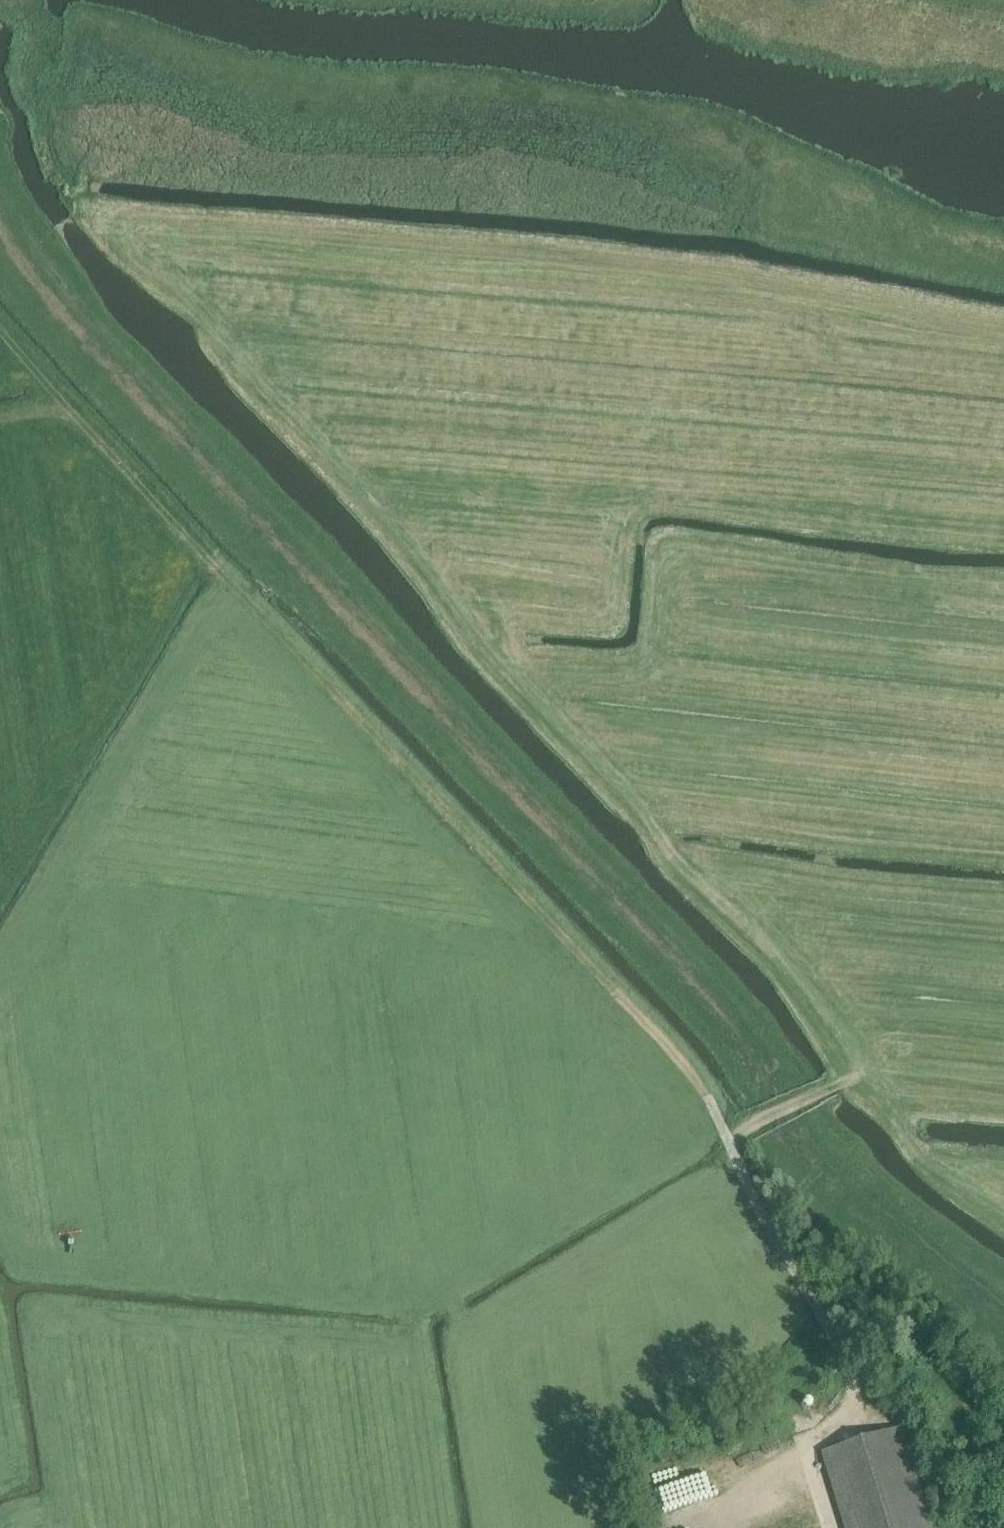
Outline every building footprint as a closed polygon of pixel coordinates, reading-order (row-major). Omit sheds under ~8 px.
[(900,1428),(820,1452),(843,1527),(930,1527),(900,1428)]
